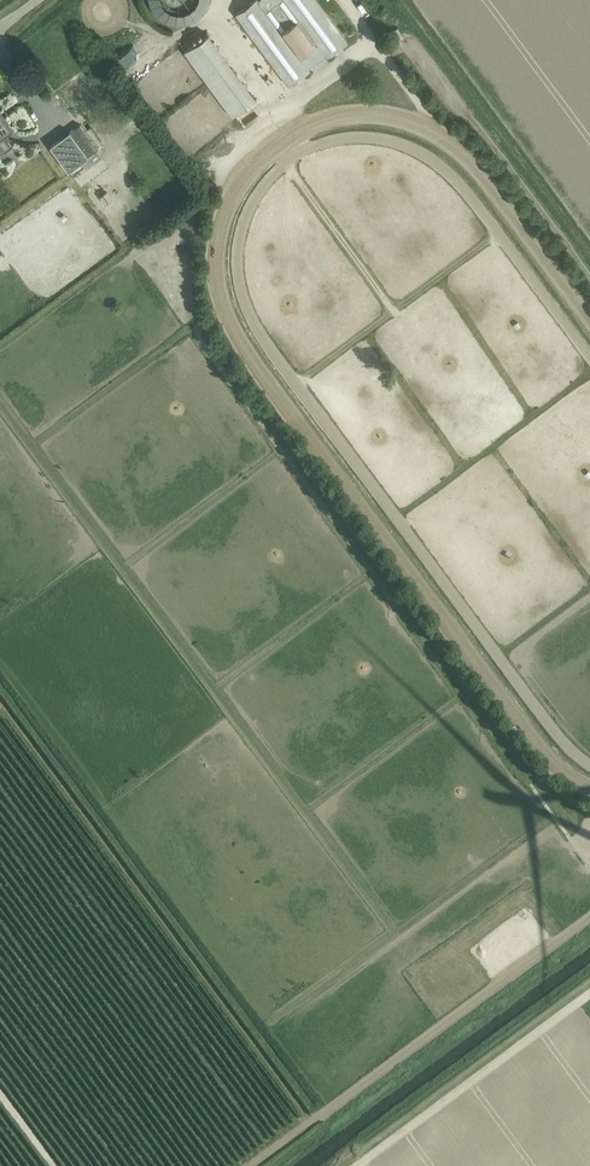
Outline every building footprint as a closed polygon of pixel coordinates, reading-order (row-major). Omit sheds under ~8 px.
[(315,0),(258,0),(257,0),(255,0),(236,14),(289,85),(309,70),(308,69),(325,56),(326,57),(347,42),(315,0)] [(184,52),(232,117),(256,99),(208,34),(184,52)] [(236,36),(231,38),(235,48),(240,46),(236,36)] [(112,62),(119,74),(159,51),(155,45),(132,58),(129,53),(112,62)] [(4,152),(12,146),(4,136),(14,129),(5,117),(3,119),(0,116),(0,147),(4,152)] [(79,124),(49,146),(68,171),(79,163),(85,171),(104,157),(79,124)] [(89,189),(94,196),(103,191),(98,183),(89,189)] [(156,214),(162,221),(168,216),(161,209),(156,214)]
